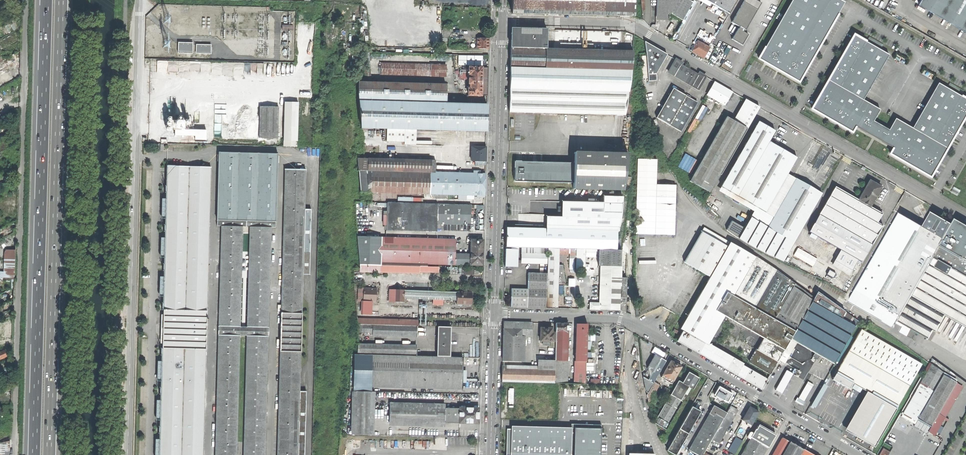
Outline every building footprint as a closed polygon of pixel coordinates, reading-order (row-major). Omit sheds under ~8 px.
[(633,17),(633,0),(512,0),(512,13),(620,16),(633,17)] [(657,13),(667,14),(671,14),(682,20),(693,0),(658,0),(657,13)] [(729,14),(737,0),(705,0),(729,14)] [(758,60),(799,83),(845,3),(840,0),(793,0),(758,60)] [(918,3),(965,30),(965,0),(920,0),(918,3)] [(667,20),(667,14),(657,13),(656,19),(655,19),(655,25),(655,29),(654,30),(658,32),(658,20),(662,20),(667,20)] [(310,21),(296,20),(295,41),(310,42),(310,21)] [(509,112),(625,115),(633,51),(593,50),(593,44),(560,43),(560,49),(546,49),(547,29),(516,28),(513,30),(511,33),(509,112)] [(436,41),(451,41),(450,29),(436,29),(436,41)] [(854,35),(828,80),(863,100),(889,55),(880,50),(854,35)] [(484,39),(477,38),(477,49),(488,49),(488,39),(484,39)] [(698,54),(704,58),(710,47),(697,40),(691,51),(698,54)] [(655,74),(666,54),(644,42),(646,55),(647,78),(648,81),(656,81),(655,74)] [(179,53),(193,54),(194,43),(180,43),(179,53)] [(212,54),(212,45),(198,45),(197,54),(212,54)] [(698,89),(705,77),(699,73),(698,75),(690,71),(680,65),(682,63),(675,60),(668,72),(698,89)] [(445,77),(445,64),(380,63),(380,75),(445,77)] [(482,96),(487,96),(487,82),(487,68),(482,68),(476,68),(469,67),(467,67),(465,68),(463,69),(461,71),(460,73),(460,79),(468,79),(467,84),(468,84),(468,96),(482,96)] [(931,178),(948,149),(913,129),(896,119),(889,130),(874,121),(880,110),(863,100),(828,80),(811,110),(831,121),(853,134),(857,127),(892,148),(889,154),(909,166),(931,178)] [(724,105),(732,92),(714,82),(707,95),(724,105)] [(445,104),(445,85),(358,83),(358,95),(360,128),(386,129),(385,142),(404,142),(404,145),(414,145),(414,130),(486,131),(486,119),(486,105),(445,104)] [(965,117),(965,99),(961,96),(947,88),(939,83),(913,129),(948,149),(965,117)] [(686,96),(672,89),(656,118),(680,132),(697,102),(689,98),(690,97),(687,95),(686,96)] [(720,176),(759,108),(745,100),(733,122),(726,117),(689,181),(708,193),(719,175),(720,176)] [(284,102),(283,146),(296,147),(297,102),(284,102)] [(226,124),(227,124),(227,113),(224,112),(224,105),(213,105),(213,119),(213,123),(222,123),(222,129),(214,129),(214,138),(225,138),(226,124)] [(278,107),(260,107),(259,137),(277,138),(278,107)] [(759,209),(765,212),(787,174),(796,158),(782,149),(769,142),(775,131),(759,122),(721,187),(723,188),(722,189),(727,192),(727,191),(730,192),(729,193),(733,196),(734,196),(734,195),(744,200),(743,201),(748,204),(749,203),(754,206),(753,207),(758,210),(759,209)] [(200,130),(176,130),(176,135),(196,136),(196,139),(206,140),(207,130),(200,130)] [(474,165),(485,165),(485,147),(472,147),(471,161),(474,161),(474,165)] [(591,189),(623,190),(628,154),(574,152),(573,189),(591,189)] [(218,153),(216,221),(274,222),(276,154),(218,153)] [(435,173),(435,160),(357,159),(360,192),(477,195),(477,197),(484,197),(484,187),(484,174),(476,174),(435,173)] [(657,160),(638,159),(635,234),(674,235),(676,185),(656,185),(657,160)] [(277,454),(304,454),(306,391),(303,391),(299,391),(300,356),(301,314),(301,275),(308,275),(310,210),(303,210),(304,170),(284,169),(283,223),(279,222),(274,222),(216,221),(214,221),(208,221),(209,168),(167,166),(163,309),(162,309),(162,328),(161,348),(162,348),(159,454),(202,454),(204,349),(205,349),(205,335),(211,335),(218,335),(215,454),(236,454),(239,336),(246,336),(243,454),(264,454),(268,337),(273,337),(279,337),(279,351),(280,351),(277,454)] [(727,206),(750,219),(751,217),(752,217),(768,226),(796,179),(787,174),(765,212),(759,209),(758,210),(753,207),(754,206),(749,203),(748,204),(743,201),(744,200),(734,195),(734,196),(733,196),(727,206)] [(783,262),(821,194),(796,179),(768,226),(752,217),(751,217),(750,219),(744,229),(731,222),(726,231),(734,237),(749,246),(760,252),(771,257),(783,262)] [(861,261),(881,227),(875,223),(881,213),(870,207),(880,189),(880,188),(879,186),(875,183),(870,181),(858,200),(835,187),(809,232),(861,261)] [(505,247),(547,248),(559,248),(569,248),(576,248),(584,249),(598,249),(616,249),(616,231),(619,231),(620,221),(621,211),(622,197),(603,196),(603,203),(561,202),(561,217),(546,217),(546,222),(546,229),(506,228),(505,247)] [(355,215),(356,237),(364,238),(362,211),(386,211),(386,203),(355,202),(354,210),(355,215)] [(470,225),(470,205),(386,203),(386,211),(385,230),(436,232),(436,224),(470,225)] [(893,328),(896,323),(952,225),(939,218),(931,214),(929,217),(931,220),(926,222),(928,225),(924,226),(924,227),(923,228),(899,214),(855,290),(848,302),(893,328)] [(955,220),(952,225),(896,323),(899,325),(900,323),(903,325),(899,332),(904,334),(907,327),(928,339),(933,330),(936,332),(945,315),(965,327),(965,226),(955,220)] [(703,227),(701,231),(727,247),(729,242),(703,227)] [(833,364),(858,322),(839,308),(817,292),(813,298),(778,272),(730,241),(729,242),(727,247),(701,231),(683,262),(709,277),(679,329),(682,330),(677,341),(689,348),(761,389),(766,379),(742,365),(743,363),(705,342),(721,314),(763,338),(749,362),(769,374),(778,360),(781,361),(784,363),(796,343),(814,353),(812,357),(816,359),(818,356),(833,364)] [(364,238),(356,237),(359,272),(419,273),(419,272),(419,266),(381,265),(381,263),(434,264),(434,266),(439,267),(454,267),(454,265),(482,265),(482,240),(478,240),(470,240),(470,255),(455,254),(455,240),(364,238)] [(510,267),(517,267),(517,249),(505,248),(505,266),(510,267)] [(547,273),(546,307),(551,308),(557,308),(559,248),(547,248),(547,273)] [(584,269),(584,249),(576,248),(576,261),(576,269),(584,269)] [(620,249),(616,249),(598,249),(598,266),(601,266),(600,303),(589,302),(589,309),(595,309),(612,310),(619,310),(625,312),(626,278),(619,277),(620,249)] [(18,278),(18,250),(6,250),(6,271),(1,271),(1,278),(18,278)] [(521,263),(546,263),(546,253),(521,253),(521,263)] [(510,307),(545,307),(547,273),(527,273),(527,289),(510,288),(510,307)] [(362,314),(371,314),(372,301),(376,302),(376,289),(363,288),(362,314)] [(471,298),(471,292),(456,292),(456,293),(404,290),(394,289),(393,302),(403,302),(403,298),(432,299),(432,304),(442,305),(442,299),(456,300),(456,305),(471,305),(471,298)] [(521,336),(531,336),(531,323),(503,322),(502,360),(521,361),(521,336)] [(559,383),(568,383),(569,361),(566,361),(566,357),(567,352),(568,323),(561,323),(555,323),(555,333),(555,347),(554,360),(554,383),(559,383)] [(416,337),(417,326),(357,324),(358,332),(372,332),(372,335),(416,337)] [(575,383),(596,384),(598,353),(593,352),(586,352),(587,324),(577,324),(575,383)] [(450,342),(450,327),(437,326),(436,350),(416,350),(416,345),(359,344),(359,354),(449,357),(450,342)] [(548,347),(555,347),(555,333),(552,333),(552,328),(544,328),(540,328),(540,341),(543,341),(542,345),(548,345),(548,347)] [(884,429),(921,364),(861,329),(835,373),(866,391),(878,398),(867,418),(866,420),(865,423),(865,425),(865,427),(866,429),(867,431),(869,432),(871,433),(874,434),(877,434),(880,433),(882,431),(884,429)] [(642,377),(646,395),(654,381),(660,369),(658,368),(665,357),(660,354),(656,352),(642,377)] [(462,357),(449,357),(359,354),(356,354),(355,391),(370,391),(371,386),(461,389),(461,377),(462,357)] [(501,382),(554,383),(554,360),(542,359),(542,357),(538,357),(538,359),(537,359),(537,366),(502,365),(501,382)] [(661,377),(671,383),(681,367),(675,363),(670,360),(661,377)] [(781,393),(795,369),(789,365),(775,390),(781,393)] [(917,419),(930,427),(956,383),(930,367),(901,417),(914,424),(917,419)] [(670,395),(679,400),(687,386),(693,389),(699,378),(693,375),(688,372),(682,383),(679,381),(670,395)] [(658,384),(654,381),(646,395),(648,402),(650,404),(656,394),(653,393),(658,384)] [(803,402),(812,387),(806,384),(797,399),(803,402)] [(727,402),(732,394),(725,389),(719,386),(714,394),(727,402)] [(404,397),(404,392),(370,391),(355,391),(354,435),(370,435),(370,396),(404,397)] [(665,428),(681,401),(670,395),(654,422),(665,428)] [(666,450),(675,454),(700,411),(692,405),(666,450)] [(711,439),(726,412),(713,405),(688,449),(697,454),(702,454),(704,451),(711,439)] [(444,407),(389,406),(389,422),(444,423),(444,422),(478,423),(478,414),(478,408),(459,408),(444,408),(444,407)] [(736,409),(730,406),(726,412),(711,439),(718,443),(735,413),(735,411),(736,409)] [(751,424),(758,412),(753,410),(749,407),(742,419),(751,424)] [(773,435),(765,431),(757,426),(740,454),(762,454),(773,435)] [(572,429),(572,454),(599,454),(599,430),(572,429)] [(506,430),(505,454),(569,454),(569,432),(506,430)] [(727,450),(734,454),(742,441),(735,437),(727,450)] [(793,444),(781,437),(771,454),(812,454),(793,444)]
